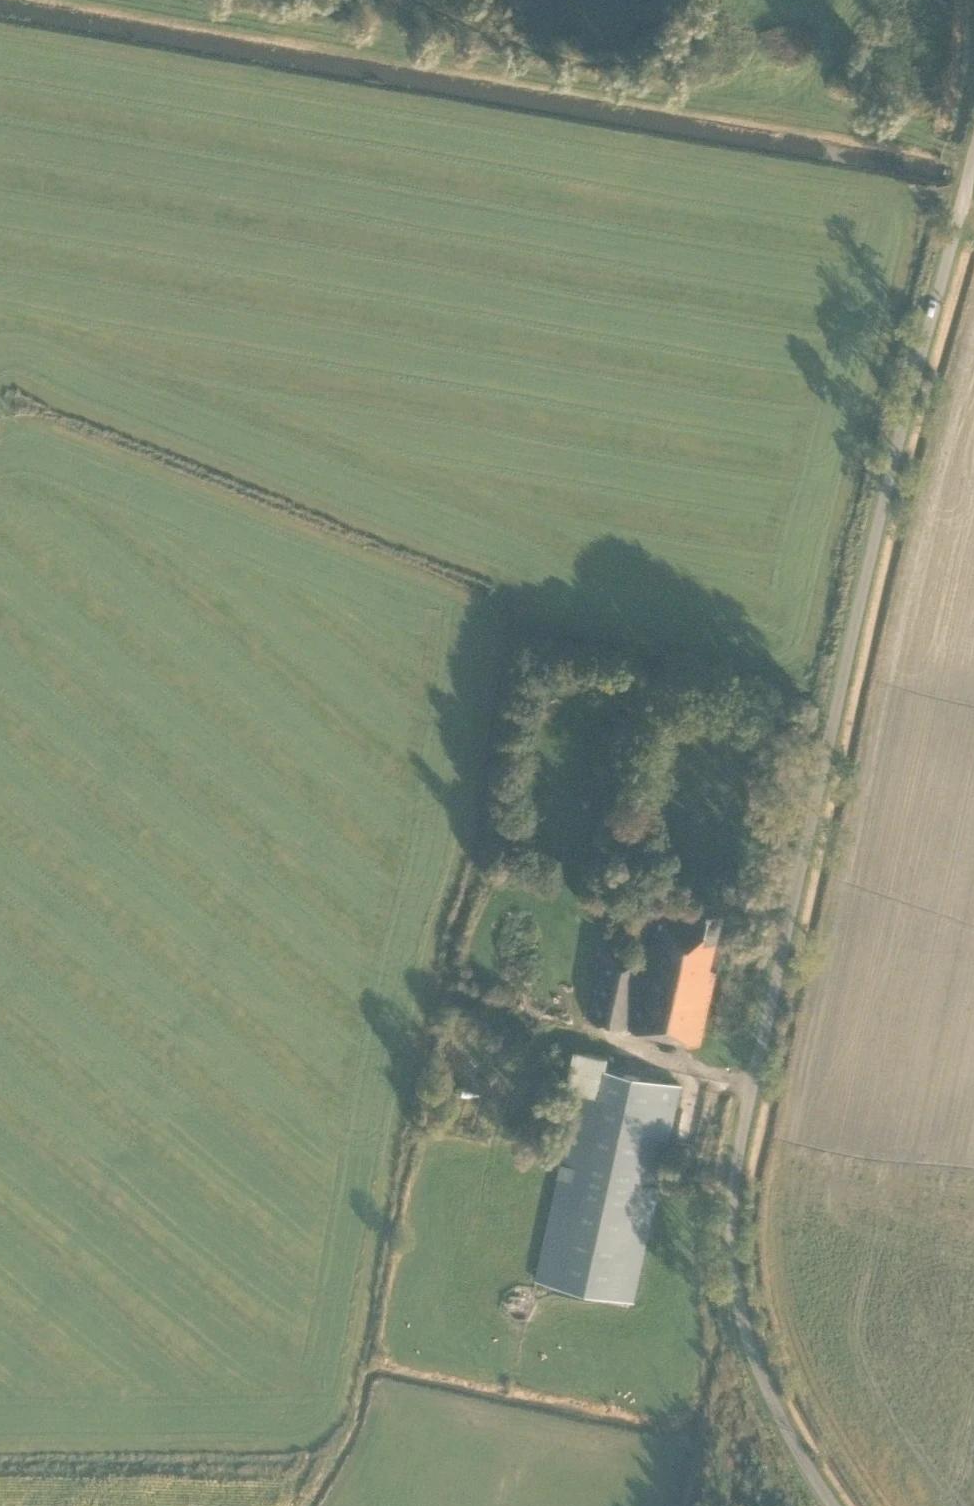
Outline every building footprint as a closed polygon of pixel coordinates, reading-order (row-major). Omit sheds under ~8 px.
[(723,909),(698,904),(695,919),(655,910),(644,959),(605,951),(590,1020),(700,1044),(719,958),(725,954),(726,945),(723,939),(717,938),(723,909)] [(681,1084),(573,1062),(568,1089),(577,1091),(539,1281),(635,1301),(681,1084)]
